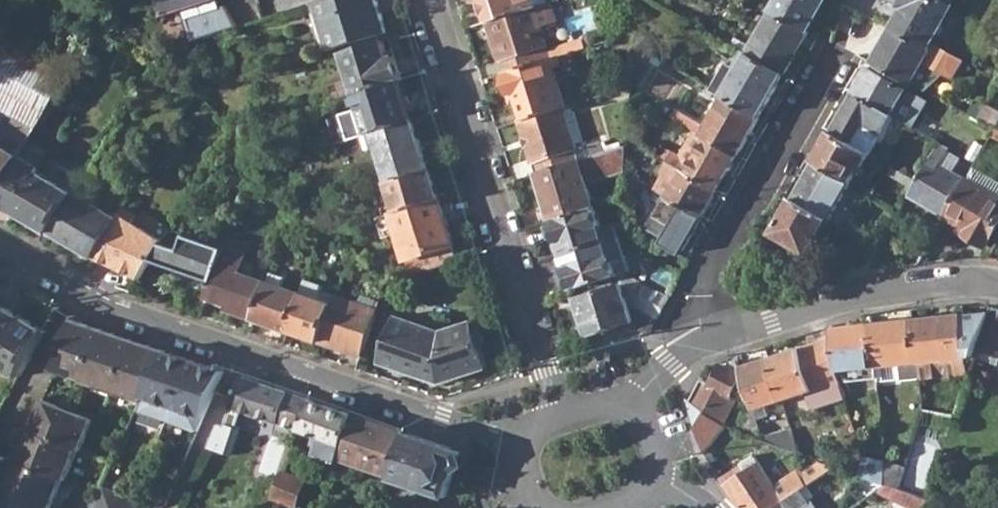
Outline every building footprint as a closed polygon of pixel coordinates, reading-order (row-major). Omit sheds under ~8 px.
[(164,16),(185,9),(194,40),(239,26),(227,6),(222,7),(220,0),(160,0),(164,16)] [(333,49),(388,31),(379,0),(323,0),(316,2),(333,49)] [(537,5),(535,0),(483,0),(490,20),(537,5)] [(809,32),(828,0),(780,0),(774,11),(809,32)] [(929,49),(933,42),(956,4),(944,0),(886,0),(903,10),(892,29),(929,49)] [(490,20),(506,72),(560,55),(587,47),(584,39),(549,50),(542,28),(556,22),(551,1),(549,1),(537,5),(490,20)] [(750,54),(785,74),(809,32),(774,11),(750,54)] [(872,63),(912,84),(932,51),(929,49),(892,29),(872,63)] [(344,54),(358,93),(398,80),(403,79),(395,56),(390,58),(384,41),(344,54)] [(21,118),(40,129),(55,105),(72,77),(15,45),(0,68),(0,106),(21,118)] [(721,94),(761,117),(785,74),(750,54),(744,51),(733,67),(727,64),(713,89),(721,94)] [(518,95),(526,119),(565,107),(568,106),(555,67),(562,63),(560,55),(506,72),(513,97),(518,95)] [(855,94),(892,115),(895,109),(907,90),(870,68),(855,94)] [(343,115),(351,139),(377,130),(411,120),(398,80),(358,93),(360,109),(343,115)] [(710,138),(739,155),(761,117),(721,94),(718,99),(723,101),(708,127),(688,116),(684,123),(710,138)] [(833,132),(872,154),(894,116),(892,115),(855,94),(833,132)] [(568,106),(565,107),(581,159),(590,156),(587,146),(573,104),(568,106)] [(538,173),(581,159),(565,107),(526,119),(522,121),(538,173)] [(922,123),(895,109),(892,115),(894,116),(918,130),(922,123)] [(21,118),(5,147),(23,156),(40,129),(21,118)] [(377,130),(393,181),(429,169),(422,150),(425,147),(422,139),(418,139),(413,120),(411,120),(377,130)] [(817,161),(854,182),(863,165),(865,167),(872,154),(833,132),(817,161)] [(621,135),(587,146),(590,156),(625,146),(621,135)] [(690,174),(718,191),(739,155),(710,138),(695,164),(675,152),(669,162),(684,171),(690,174)] [(911,195),(946,216),(967,179),(942,165),(951,149),(941,143),(919,181),(915,189),(911,195)] [(23,156),(5,147),(0,144),(0,192),(23,156)] [(538,173),(553,220),(596,207),(588,182),(626,170),(628,145),(625,146),(590,156),(581,159),(538,173)] [(16,211),(41,172),(44,168),(23,156),(0,192),(0,201),(16,211)] [(828,219),(831,220),(854,182),(817,161),(795,199),(828,219)] [(890,175),(915,189),(919,181),(895,167),(890,175)] [(967,179),(997,198),(997,180),(974,167),(967,179)] [(389,182),(399,211),(441,197),(433,168),(429,169),(393,181),(389,182)] [(669,196),(703,216),(718,191),(690,174),(684,171),(669,196)] [(16,211),(52,231),(75,193),(41,172),(16,211)] [(626,187),(639,189),(640,179),(626,172),(626,187)] [(967,179),(946,216),(970,230),(968,234),(987,246),(997,227),(997,198),(967,179)] [(52,231),(94,256),(118,218),(75,193),(52,231)] [(644,228),(684,250),(703,216),(669,196),(664,193),(644,228)] [(398,234),(406,260),(410,274),(457,259),(452,244),(455,243),(441,197),(399,211),(378,217),(385,238),(398,234)] [(808,252),(828,219),(795,199),(776,233),(808,252)] [(553,220),(564,254),(621,237),(613,218),(603,221),(598,206),(596,207),(553,220)] [(162,241),(164,239),(142,226),(138,233),(129,227),(136,215),(125,207),(118,218),(94,256),(139,278),(152,258),(162,241)] [(152,258),(214,280),(221,259),(225,247),(187,234),(181,248),(162,241),(152,258)] [(227,308),(255,317),(268,280),(242,271),(243,267),(251,243),(229,235),(225,247),(221,259),(214,280),(208,296),(228,303),(227,308)] [(575,287),(620,273),(615,260),(626,256),(621,237),(564,254),(575,287)] [(578,298),(589,334),(635,320),(648,331),(651,330),(670,297),(624,272),(620,273),(623,283),(578,298)] [(271,273),(268,280),(282,285),(285,278),(271,273)] [(303,291),(282,285),(268,280),(255,317),(290,330),(303,291)] [(322,340),(335,302),(320,298),(303,291),(290,330),(322,340)] [(321,292),(320,298),(335,302),(337,296),(321,292)] [(322,340),(362,354),(380,300),(374,299),(371,307),(337,296),(335,302),(322,340)] [(20,375),(33,352),(45,330),(0,304),(0,364),(20,375)] [(989,392),(997,369),(997,308),(995,307),(992,317),(977,357),(967,384),(989,392)] [(914,319),(919,362),(921,376),(921,379),(951,376),(949,359),(970,358),(964,314),(914,319)] [(970,358),(977,357),(992,317),(964,314),(970,358)] [(380,361),(443,381),(490,366),(483,346),(486,342),(481,327),(477,325),(475,321),(439,330),(396,316),(380,361)] [(45,368),(83,381),(100,329),(96,328),(71,318),(45,368)] [(900,365),(902,379),(921,376),(919,362),(914,319),(874,324),(878,367),(900,365)] [(842,379),(843,383),(880,377),(878,367),(874,324),(834,328),(834,338),(838,365),(840,374),(842,379)] [(82,383),(113,395),(132,340),(100,329),(83,381),(82,383)] [(770,359),(783,400),(805,392),(808,399),(818,395),(816,388),(842,379),(840,374),(838,365),(834,338),(770,359)] [(113,395),(142,405),(166,351),(132,340),(113,395)] [(142,405),(140,411),(168,421),(194,361),(166,351),(142,405)] [(744,375),(755,409),(767,405),(783,400),(770,359),(742,369),(744,375)] [(194,361),(168,421),(198,431),(224,372),(194,361)] [(739,361),(723,366),(742,376),(744,375),(742,369),(739,361)] [(693,402),(726,422),(738,397),(733,395),(742,376),(723,366),(714,385),(704,380),(693,402)] [(230,408),(299,432),(309,401),(240,377),(230,408)] [(42,397),(29,428),(81,449),(83,449),(96,421),(42,397)] [(707,452),(729,425),(726,422),(693,402),(689,398),(707,452)] [(315,455),(337,462),(338,459),(353,416),(309,401),(299,432),(319,438),(315,455)] [(755,409),(758,418),(770,414),(767,405),(755,409)] [(758,418),(755,409),(735,418),(729,425),(740,432),(765,441),(764,437),(758,418)] [(338,459),(391,477),(406,434),(353,416),(338,459)] [(26,427),(13,457),(66,478),(68,479),(81,449),(29,428),(26,427)] [(793,428),(764,437),(765,441),(800,453),(797,443),(793,428)] [(391,477),(446,497),(462,453),(406,434),(391,477)] [(800,453),(817,459),(820,450),(797,443),(800,453)] [(833,454),(820,450),(817,459),(824,461),(824,462),(839,466),(833,454)] [(839,466),(824,462),(824,461),(806,471),(798,470),(776,486),(756,455),(743,465),(748,473),(729,486),(743,507),(776,507),(803,490),(839,466)] [(0,482),(0,489),(47,507),(53,507),(66,478),(13,457),(11,456),(0,482)] [(872,478),(889,484),(888,461),(865,457),(860,474),(872,478)] [(889,484),(903,489),(909,468),(888,461),(889,484)] [(903,489),(929,498),(936,479),(909,468),(903,489)] [(282,473),(268,507),(269,507),(301,507),(302,505),(297,503),(305,482),(282,473)] [(855,489),(863,502),(881,490),(889,484),(872,478),(855,489)] [(897,507),(924,507),(936,500),(929,498),(903,489),(889,484),(881,490),(904,501),(896,507),(897,507)] [(116,492),(105,487),(96,507),(109,507),(116,492)] [(0,489),(0,507),(47,507),(0,489)] [(811,503),(803,490),(776,507),(805,507),(811,503)] [(150,506),(134,499),(116,492),(109,507),(149,507),(150,506)] [(327,493),(324,502),(333,505),(336,496),(327,493)]
